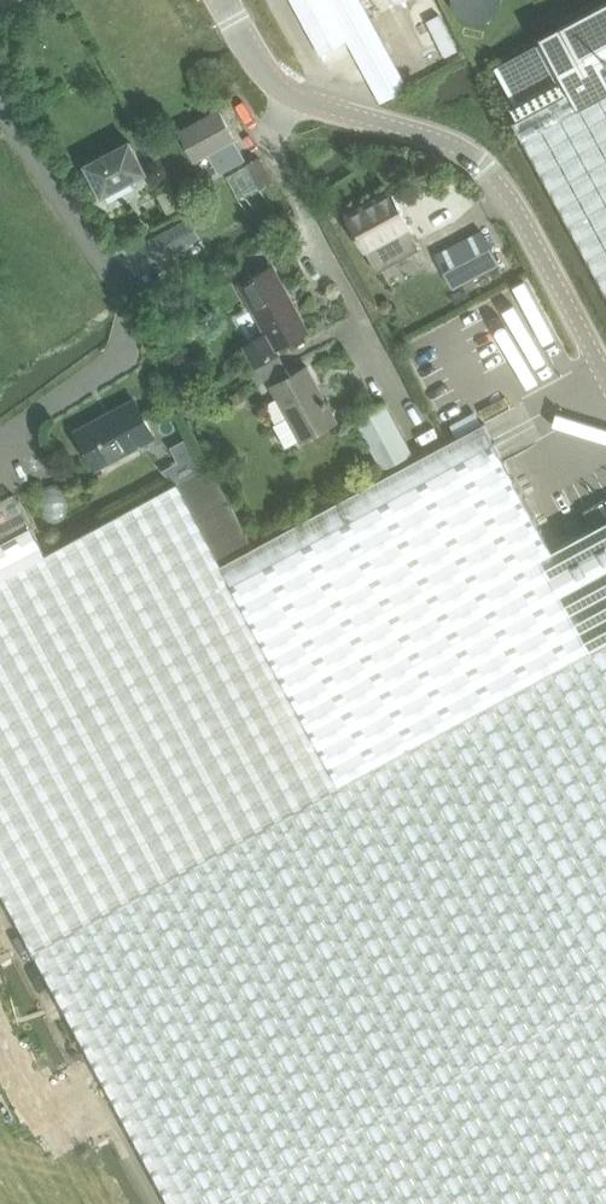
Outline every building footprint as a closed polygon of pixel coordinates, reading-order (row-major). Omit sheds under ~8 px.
[(319,56),(346,41),(379,104),(407,90),(359,0),(290,0),(319,56)] [(498,65),(495,68),(522,116),(516,120),(519,125),(517,126),(605,291),(605,1),(562,24),(565,29),(498,65)] [(219,170),(244,157),(232,135),(234,135),(219,108),(181,128),(195,156),(208,149),(219,170)] [(129,139),(85,162),(102,193),(146,169),(129,139)] [(258,185),(271,178),(258,155),(246,162),(258,185)] [(391,190),(346,214),(377,272),(420,249),(409,229),(411,227),(391,190)] [(207,214),(193,222),(198,233),(213,225),(207,214)] [(193,222),(190,217),(149,239),(160,259),(201,237),(198,233),(193,222)] [(482,229),(437,253),(454,287),(483,272),(499,263),(482,229)] [(272,266),(239,284),(265,332),(242,344),(254,366),(278,354),(281,353),(279,348),(308,333),(272,266)] [(258,383),(286,368),(278,354),(254,366),(250,369),(258,383)] [(302,443),(335,424),(329,413),(332,412),(308,368),(272,388),(302,443)] [(241,389),(228,396),(233,406),(246,399),(241,389)] [(96,468),(155,437),(135,400),(77,431),(96,468)] [(354,418),(382,470),(412,454),(384,402),(354,418)] [(170,1203),(605,1203),(605,521),(595,502),(542,530),(484,423),(253,547),(209,465),(45,553),(30,526),(14,495),(0,502),(0,887),(170,1203)]
